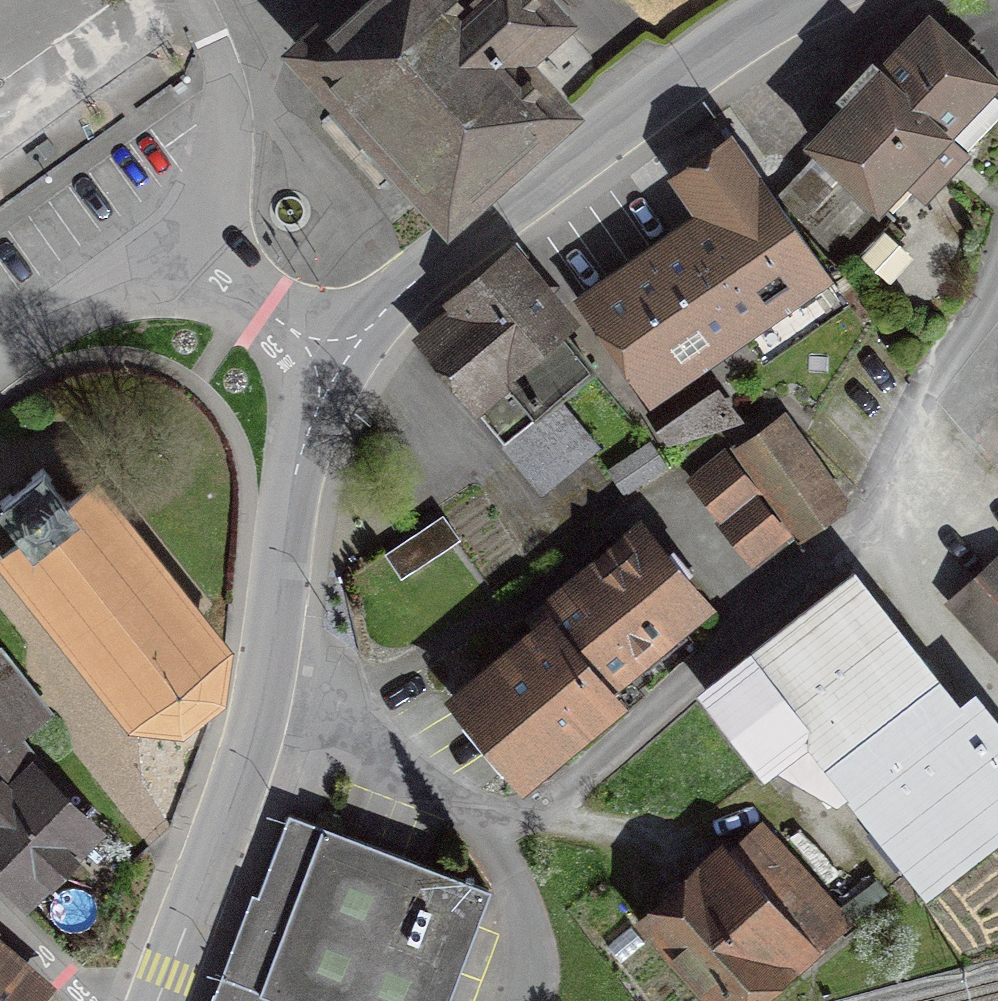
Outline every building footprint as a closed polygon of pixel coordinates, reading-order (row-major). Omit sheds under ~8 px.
[(562,113),(515,60),(560,20),(541,0),(465,0),(462,3),(459,0),(362,0),(303,53),(450,213),(562,113)] [(997,116),(997,88),(920,14),(867,71),(874,77),(848,103),(851,106),(815,144),(879,204),(903,178),(923,197),(997,116)] [(678,182),(710,228),(596,307),(656,394),(743,334),(734,321),(768,298),(778,314),(829,277),(735,142),(678,182)] [(562,332),(567,328),(508,256),(451,304),(463,319),(427,348),(504,444),(594,370),(562,332)] [(703,375),(658,408),(675,433),(730,415),(703,375)] [(784,417),(737,449),(793,532),(841,499),(784,417)] [(744,565),(793,532),(737,449),(688,482),(744,565)] [(92,485),(71,503),(43,468),(0,501),(0,504),(26,537),(3,555),(136,723),(182,727),(218,698),(225,653),(92,485)] [(486,775),(700,600),(645,532),(430,708),(486,775)] [(953,603),(997,656),(997,655),(997,565),(953,603)] [(849,573),(736,671),(916,879),(997,809),(997,745),(849,573)] [(17,736),(47,713),(0,653),(0,715),(17,736)] [(91,831),(31,772),(41,762),(16,737),(17,736),(0,715),(0,876),(23,899),(91,831)] [(481,886),(284,816),(217,1000),(444,1000),(481,886)] [(837,917),(754,819),(649,907),(728,1000),(737,1000),(837,917)] [(33,982),(0,954),(0,1000),(17,1000),(33,982)]
